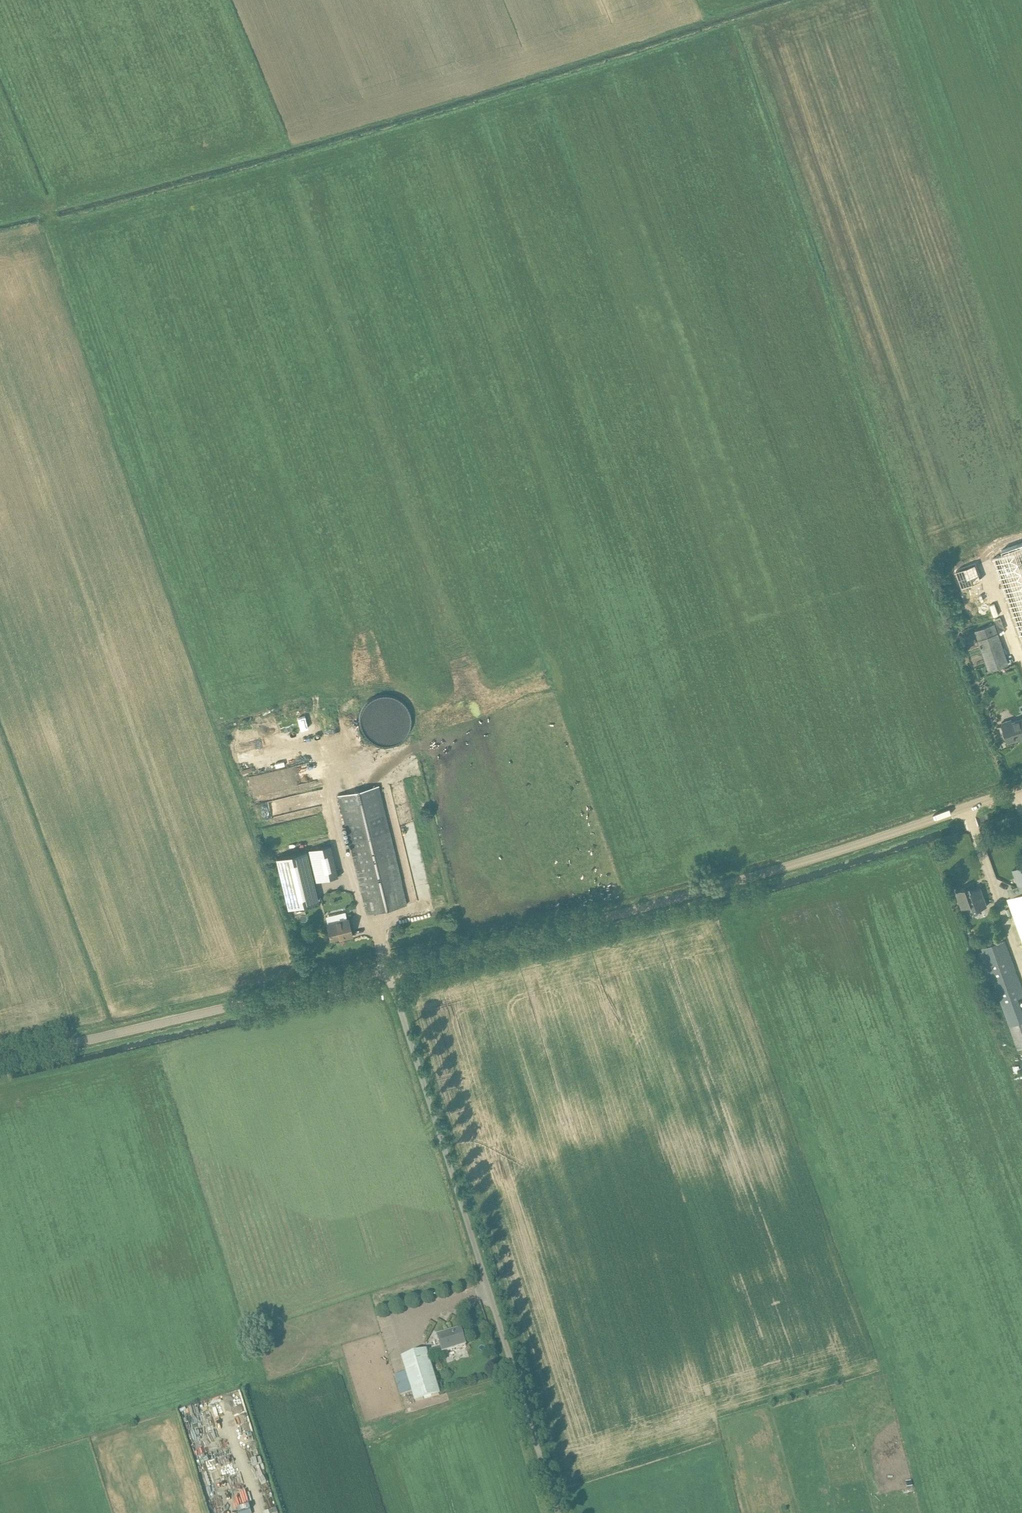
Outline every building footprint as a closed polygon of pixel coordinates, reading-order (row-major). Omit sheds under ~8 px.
[(991,559),(1021,648),(1021,544),(1021,543),(999,551),(1001,556),(991,559)] [(975,565),(957,571),(963,589),(981,583),(975,565)] [(994,623),(975,630),(989,670),(1008,664),(1003,648),(994,623)] [(365,699),(365,717),(403,716),(402,698),(365,699)] [(1002,722),(1008,741),(1021,736),(1021,718),(1012,722),(1011,719),(1002,722)] [(378,786),(338,795),(367,914),(406,904),(378,786)] [(310,849),(276,858),(288,908),(317,901),(313,882),(337,876),(336,870),(330,845),(310,849)] [(1008,897),(1008,898),(1011,908),(1021,937),(1021,867),(1012,870),(1017,882),(1018,881),(1019,885),(1021,892),(1011,896),(1008,897)] [(965,887),(955,890),(959,900),(962,908),(971,905),(974,913),(978,911),(978,910),(987,906),(984,897),(980,887),(971,891),(971,889),(970,887),(966,888),(965,887)] [(348,918),(327,923),(330,939),(343,936),(343,938),(352,936),(348,918)] [(976,953),(986,980),(993,978),(1009,1025),(1021,1021),(1021,1007),(1019,998),(1021,997),(1021,986),(1005,939),(982,947),(983,950),(976,953)] [(406,1372),(395,1375),(400,1395),(412,1391),(415,1401),(440,1394),(428,1356),(442,1351),(443,1353),(466,1346),(461,1329),(438,1336),(441,1347),(427,1351),(427,1350),(402,1357),(406,1372)]
